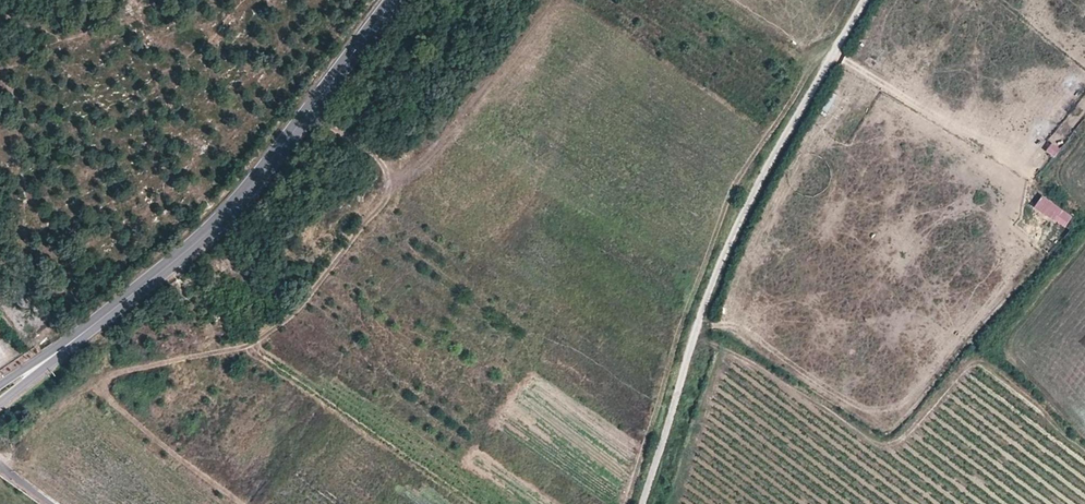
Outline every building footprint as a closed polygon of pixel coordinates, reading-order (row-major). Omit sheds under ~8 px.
[(1042,211),(1064,226),(1073,213),(1051,199),(1042,211)]
